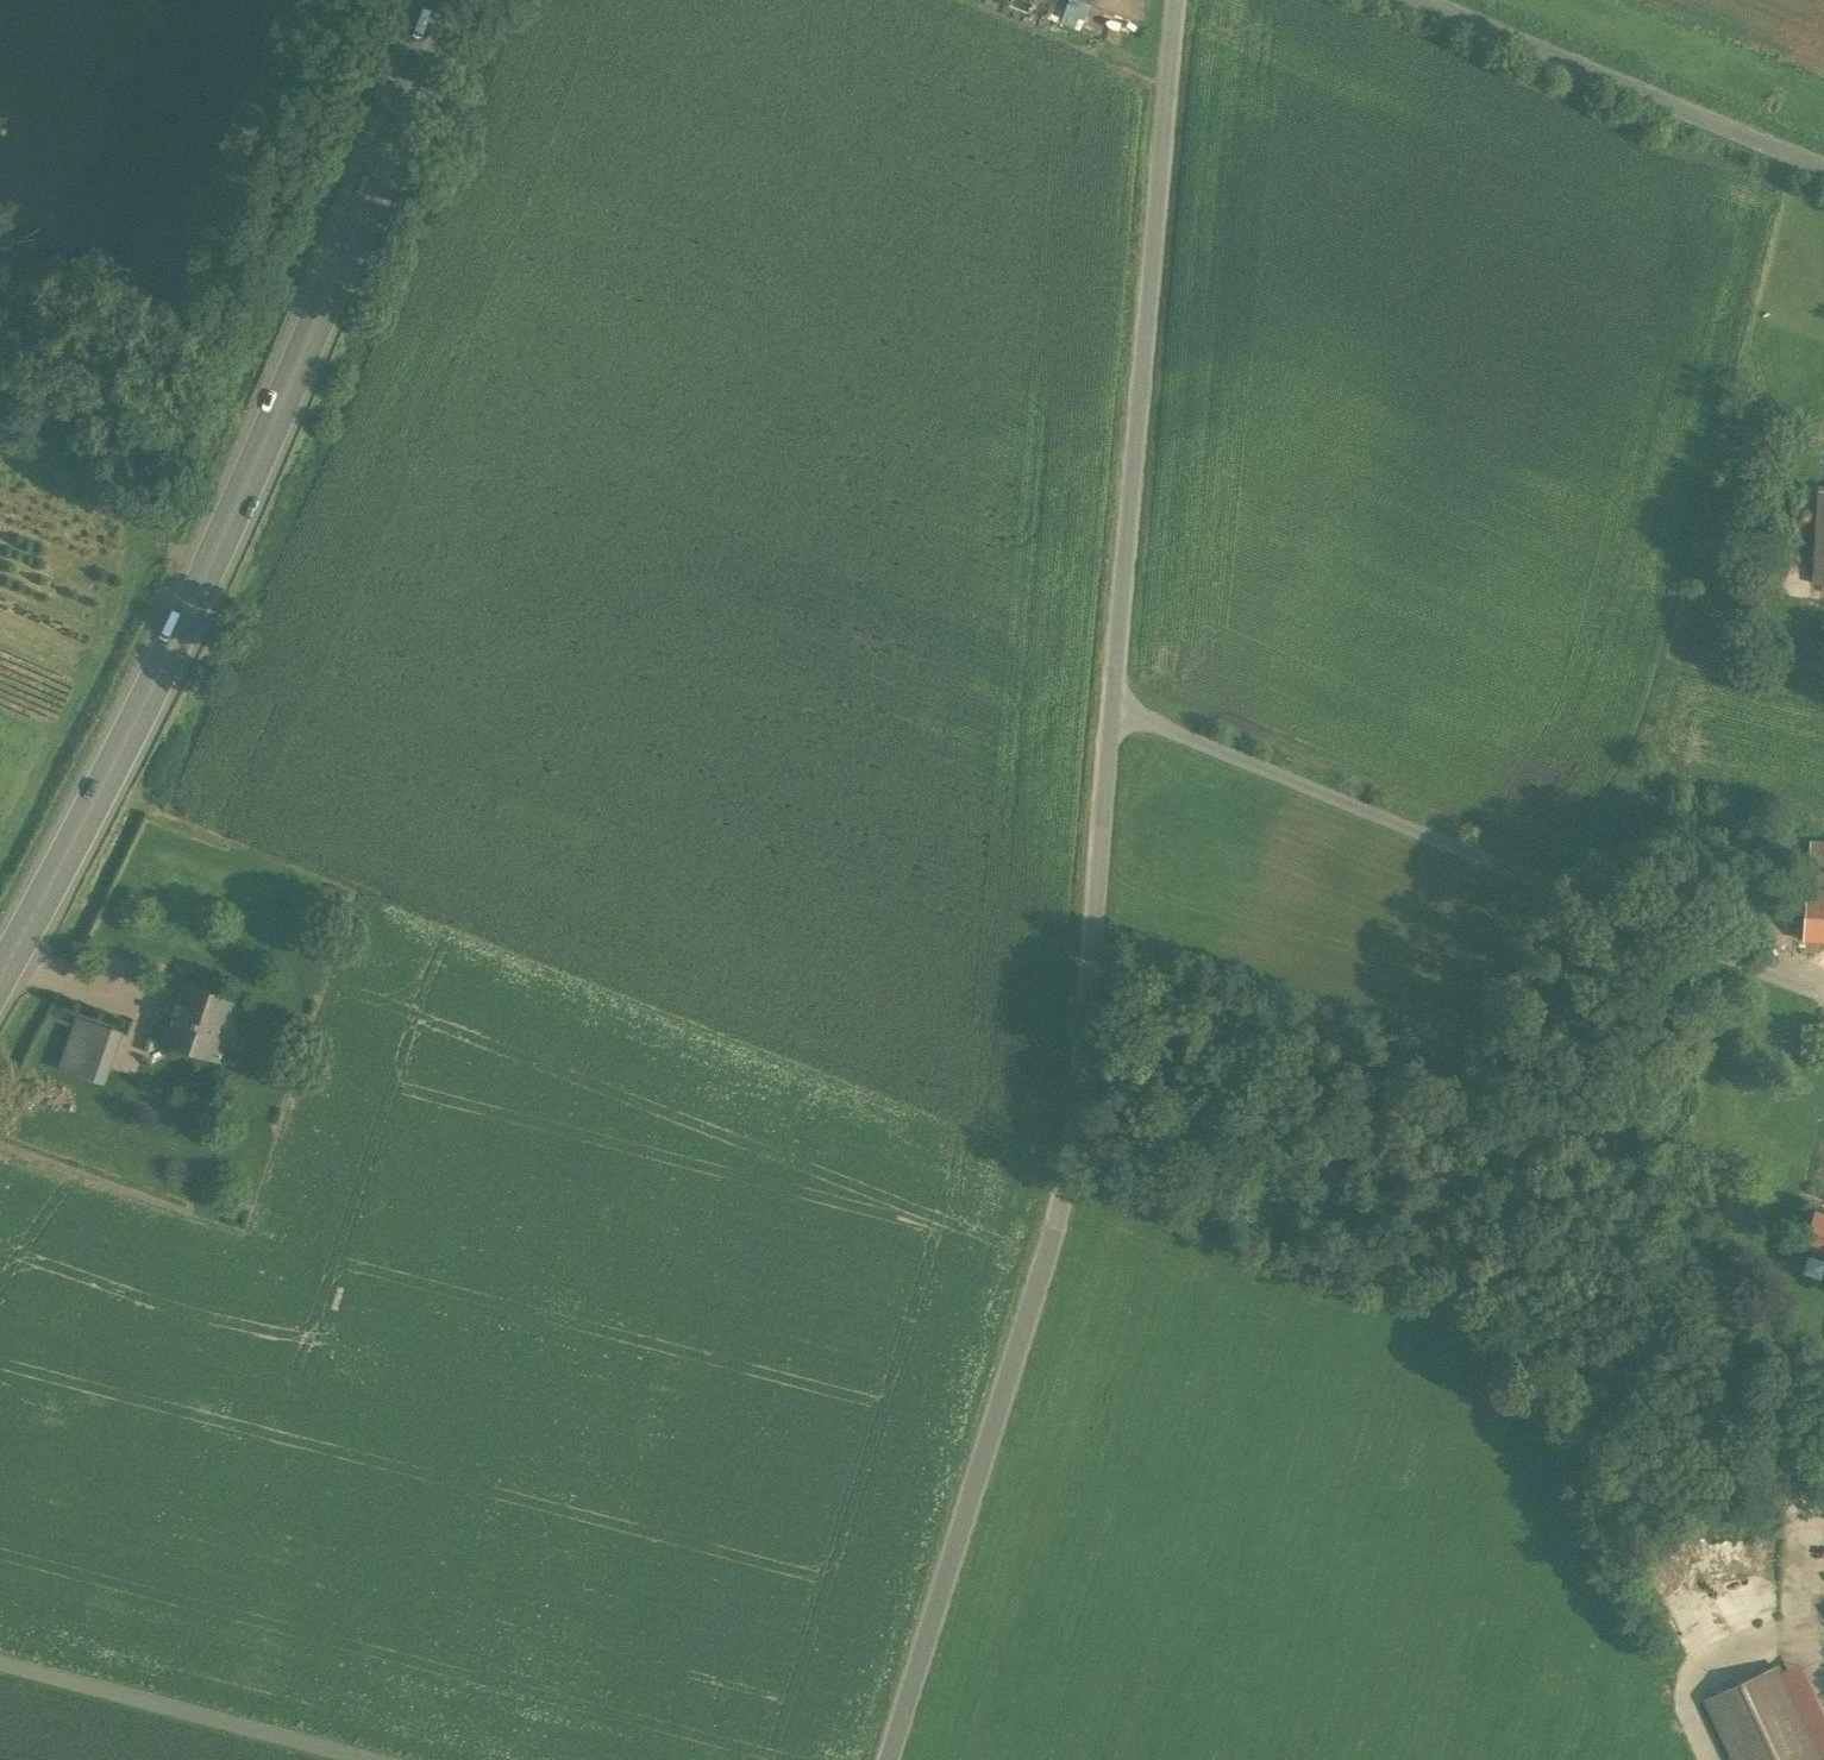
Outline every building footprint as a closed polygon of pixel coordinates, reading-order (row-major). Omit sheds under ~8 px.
[(1059,20),(1079,28),(1089,3),(1081,0),(1067,0),(1059,20)] [(1815,583),(1823,583),(1823,488),(1821,488),(1815,583)] [(1811,842),(1803,938),(1823,940),(1823,843),(1811,842)] [(238,1001),(186,983),(179,1004),(176,1003),(166,1033),(170,1035),(168,1041),(219,1058),(238,1001)] [(77,1021),(63,1062),(101,1075),(115,1035),(77,1021)] [(1816,1210),(1805,1242),(1823,1249),(1823,1213),(1816,1210)] [(1801,1274),(1822,1277),(1823,1258),(1803,1255),(1801,1274)] [(1736,1759),(1822,1759),(1777,1664),(1706,1698),(1736,1759)]
